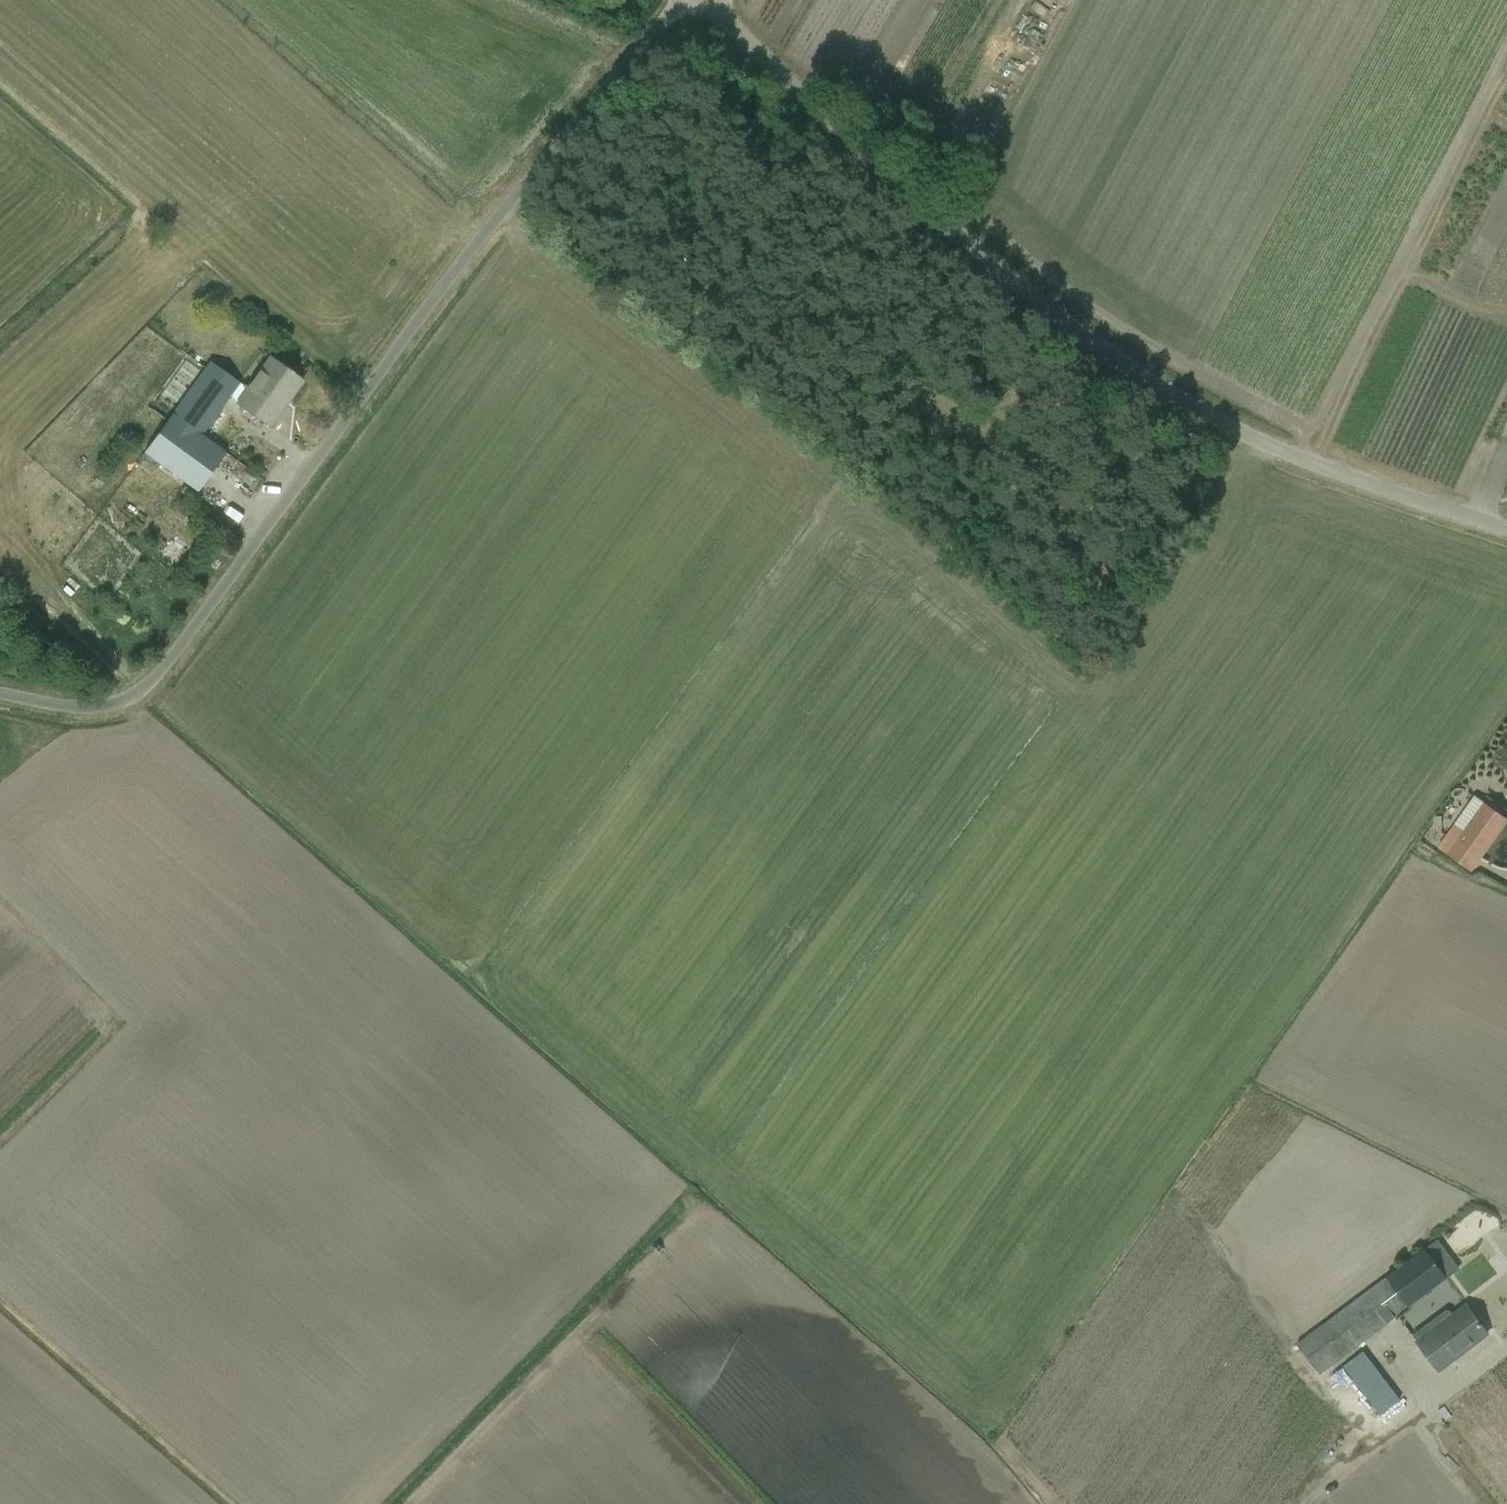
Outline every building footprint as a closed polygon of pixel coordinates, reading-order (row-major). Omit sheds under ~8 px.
[(144,453),(181,480),(198,492),(226,453),(202,435),(230,396),(238,402),(237,403),(269,426),(284,406),(281,403),(298,380),(302,382),(302,381),(292,374),(293,372),(289,369),(288,371),(270,358),(250,384),(246,382),(243,386),(239,383),(210,362),(144,453)] [(173,533),(159,553),(177,567),(191,547),(173,533)] [(1491,809),(1475,797),(1439,848),(1472,870),(1506,821),(1506,820),(1491,809)] [(1448,1279),(1439,1267),(1426,1248),(1297,1344),(1320,1374),(1410,1306),(1409,1305),(1445,1278),(1446,1280),(1448,1279)] [(1442,1324),(1418,1342),(1439,1370),(1448,1363),(1466,1350),(1465,1348),(1485,1333),(1486,1334),(1488,1334),(1483,1327),(1466,1305),(1453,1315),(1450,1311),(1446,1310),(1438,1316),(1438,1320),(1442,1324)] [(1380,1414),(1400,1400),(1363,1352),(1345,1366),(1344,1366),(1380,1414)]
